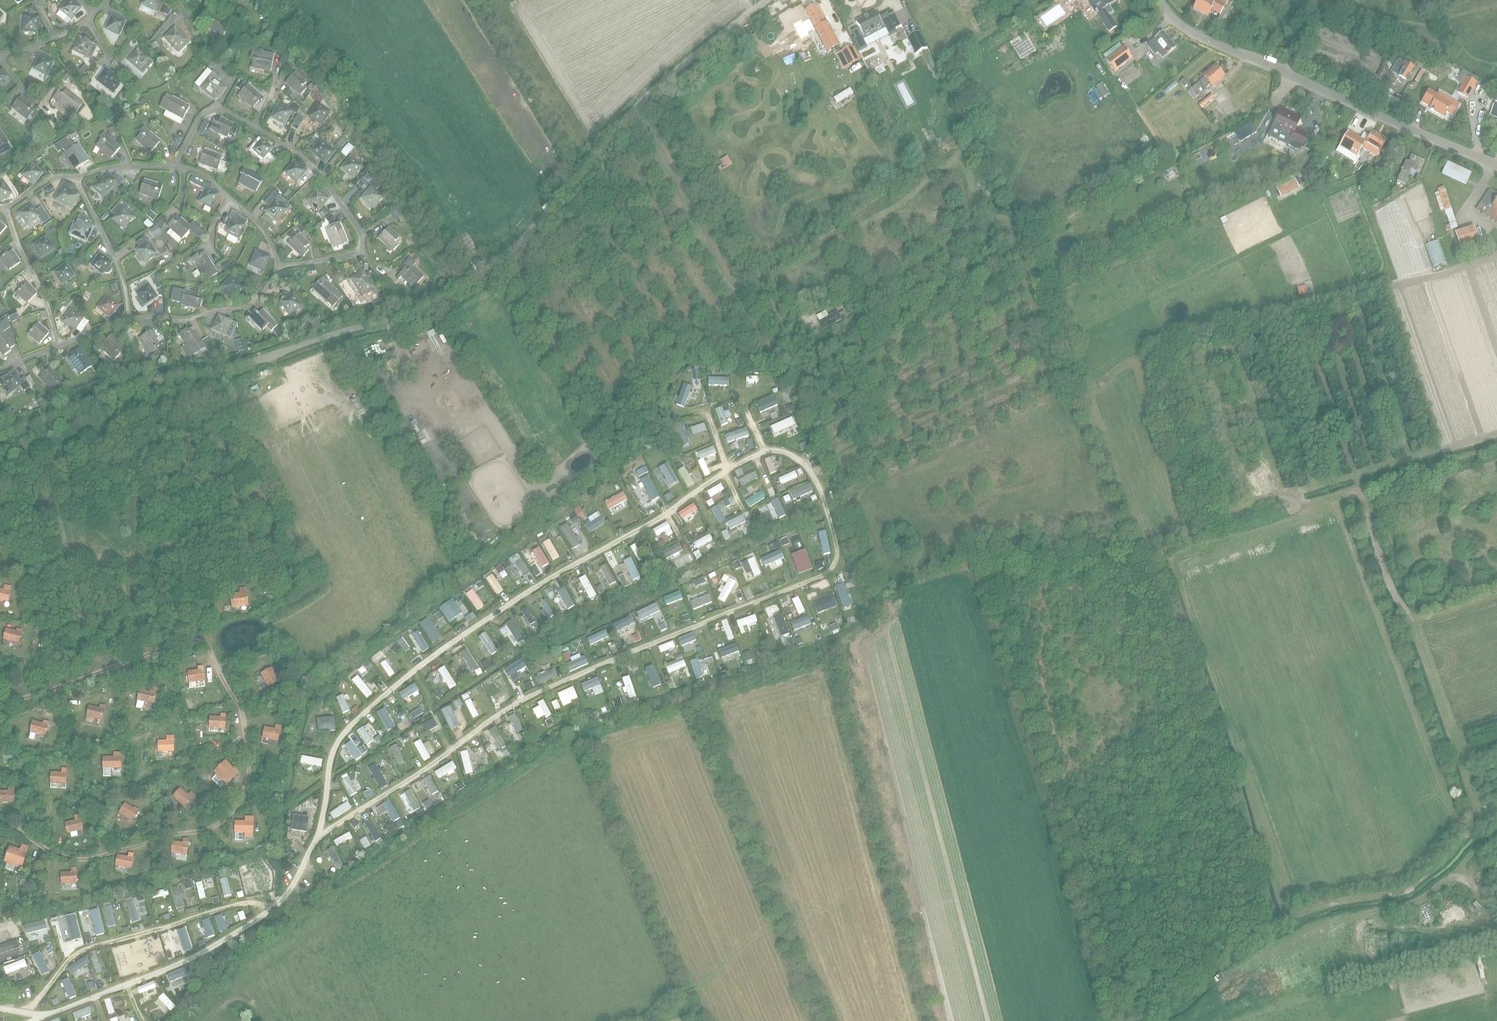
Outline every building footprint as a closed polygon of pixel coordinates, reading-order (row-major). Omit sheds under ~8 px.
[(155,10),(160,0),(145,0),(143,4),(155,10)] [(1100,19),(1109,32),(1117,26),(1109,16),(1113,12),(1109,6),(1116,1),(1115,0),(1086,0),(1100,19)] [(1192,9),(1207,17),(1210,11),(1219,16),(1228,0),(1207,0),(1197,0),(1192,9)] [(61,11),(72,20),(80,10),(70,1),(61,11)] [(164,5),(161,12),(168,15),(171,9),(164,5)] [(802,20),(795,23),(798,29),(803,39),(810,35),(809,32),(815,29),(828,52),(839,46),(835,38),(821,11),(819,12),(815,5),(805,10),(810,20),(804,23),(802,20)] [(32,7),(26,10),(29,16),(35,13),(32,7)] [(859,29),(851,34),(860,52),(868,47),(864,40),(886,29),(889,36),(897,31),(896,29),(902,26),(894,12),(888,16),(887,13),(878,18),(876,13),(856,23),(859,29)] [(208,18),(210,19),(207,26),(225,35),(231,23),(210,13),(208,18)] [(107,30),(119,36),(125,23),(113,17),(107,30)] [(23,31),(37,33),(40,19),(25,18),(23,31)] [(131,28),(128,33),(132,36),(136,31),(131,28)] [(165,38),(178,52),(188,42),(175,29),(165,38)] [(918,32),(907,38),(916,54),(927,48),(918,32)] [(1154,39),(1147,46),(1154,55),(1157,53),(1162,58),(1175,47),(1162,32),(1154,39)] [(74,52),(87,58),(93,45),(81,39),(74,52)] [(157,42),(150,45),(153,50),(159,47),(157,42)] [(1132,58),(1125,48),(1123,47),(1122,47),(1119,43),(1102,55),(1115,71),(1132,58)] [(836,54),(844,69),(859,60),(852,46),(836,54)] [(253,59),(251,67),(265,69),(264,71),(271,72),(274,53),(252,49),(251,59),(253,59)] [(129,62),(140,70),(149,60),(138,51),(129,62)] [(924,55),(931,69),(936,67),(928,52),(924,55)] [(35,70),(47,76),(49,73),(51,75),(53,70),(51,69),(54,62),(51,61),(51,62),(41,58),(35,70)] [(94,58),(89,63),(93,67),(98,62),(94,58)] [(1397,75),(1406,80),(1414,68),(1415,66),(1405,61),(1399,71),(1397,75)] [(165,67),(170,72),(175,67),(170,62),(165,67)] [(85,65),(80,70),(85,75),(90,69),(85,65)] [(1199,82),(1205,88),(1210,84),(1211,86),(1223,77),(1215,67),(1203,76),(1204,77),(1199,82)] [(1420,71),(1414,80),(1418,82),(1423,74),(1425,72),(1421,69),(1420,71)] [(98,81),(114,93),(119,86),(115,82),(118,79),(107,70),(98,81)] [(303,86),(306,83),(295,73),(286,82),(302,95),(307,90),(303,86)] [(65,74),(60,79),(65,83),(70,78),(65,74)] [(225,90),(217,83),(220,79),(214,74),(201,89),(216,101),(225,90)] [(1464,80),(1457,92),(1468,98),(1474,86),(1476,84),(1476,83),(1476,82),(1465,77),(1465,78),(1464,80)] [(1179,82),(1186,90),(1190,86),(1184,78),(1179,82)] [(242,81),(237,88),(240,91),(246,85),(242,81)] [(1102,82),(1096,86),(1103,96),(1109,92),(1102,82)] [(1361,82),(1359,88),(1366,92),(1374,96),(1377,90),(1369,86),(1361,82)] [(239,94),(254,108),(260,102),(256,99),(259,95),(248,85),(239,94)] [(1193,87),(1187,92),(1193,99),(1196,103),(1202,98),(1199,95),(1199,94),(1193,87)] [(1429,90),(1421,103),(1430,108),(1429,110),(1443,117),(1446,112),(1452,116),(1458,104),(1452,101),(1438,93),(1437,95),(1429,90)] [(54,98),(74,115),(83,105),(66,91),(63,94),(59,91),(54,98)] [(1198,105),(1201,108),(1214,98),(1211,94),(1198,105)] [(12,107),(28,120),(33,114),(29,111),(33,107),(21,97),(12,107)] [(166,109),(184,118),(188,112),(184,110),(186,105),(173,98),(166,109)] [(294,105),(291,110),(296,114),(300,108),(294,105)] [(310,116),(323,124),(330,112),(317,105),(310,116)] [(272,118),(284,124),(291,113),(279,106),(272,118)] [(1275,124),(1272,130),(1279,133),(1290,138),(1287,144),(1299,150),(1301,146),(1307,134),(1295,129),(1300,118),(1281,109),(1275,124)] [(123,117),(117,119),(120,126),(127,124),(123,117)] [(209,131),(227,140),(230,134),(234,136),(237,130),(233,128),(234,126),(220,119),(218,123),(214,121),(209,131)] [(203,122),(197,134),(202,136),(208,124),(203,122)] [(1233,133),(1240,142),(1256,132),(1250,123),(1233,133)] [(109,128),(107,129),(109,134),(111,133),(111,135),(118,133),(116,126),(109,128)] [(137,139),(152,152),(160,142),(143,127),(140,132),(141,133),(137,139)] [(75,131),(69,135),(72,140),(78,136),(75,131)] [(1360,138),(1348,131),(1338,146),(1356,157),(1362,148),(1376,157),(1386,140),(1372,131),(1369,136),(1364,133),(1360,138)] [(100,138),(103,139),(97,145),(112,158),(121,149),(104,134),(100,138)] [(32,136),(25,141),(29,146),(35,142),(32,136)] [(68,137),(59,143),(65,153),(63,154),(74,170),(89,161),(79,144),(75,147),(70,139),(68,137)] [(258,139),(248,150),(261,161),(260,162),(268,170),(276,160),(268,153),(272,148),(261,139),(260,141),(258,139)] [(335,153),(321,141),(312,152),(326,164),(335,153)] [(339,141),(335,146),(340,150),(344,145),(339,141)] [(8,142),(2,146),(5,152),(12,148),(8,142)] [(238,148),(234,154),(241,158),(245,152),(238,148)] [(345,148),(341,153),(346,157),(350,152),(345,148)] [(228,164),(221,161),(222,157),(204,150),(200,162),(218,169),(219,169),(226,171),(228,164)] [(1396,181),(1404,185),(1411,170),(1418,174),(1424,161),(1411,155),(1408,162),(1405,161),(1396,181)] [(718,167),(720,172),(732,165),(727,157),(720,160),(723,164),(718,167)] [(343,168),(353,177),(362,167),(352,158),(343,168)] [(1441,174),(1453,180),(1459,166),(1447,161),(1441,174)] [(286,172),(297,181),(306,172),(296,162),(286,172)] [(23,176),(33,185),(42,174),(32,165),(23,176)] [(1169,169),(1164,172),(1166,176),(1170,177),(1175,174),(1176,170),(1174,166),(1169,169)] [(1459,166),(1453,180),(1465,185),(1471,172),(1459,166)] [(239,182),(257,191),(263,180),(250,173),(250,172),(244,169),(241,174),(243,175),(239,182)] [(367,173),(363,178),(368,181),(372,177),(367,173)] [(103,178),(94,188),(104,197),(116,183),(120,186),(125,181),(117,174),(113,178),(110,176),(106,180),(103,178)] [(192,174),(188,181),(203,188),(197,201),(212,209),(219,194),(209,189),(211,185),(203,181),(192,174)] [(1294,178),(1276,187),(1281,197),(1299,188),(1294,178)] [(63,181),(60,188),(62,189),(56,201),(72,209),(79,197),(69,192),(73,186),(63,181)] [(140,193),(159,199),(163,187),(144,181),(140,193)] [(0,203),(12,194),(3,183),(0,186),(0,202),(0,203)] [(1444,226),(1446,231),(1457,228),(1444,186),(1437,189),(1438,192),(1435,193),(1440,211),(1444,210),(1446,215),(1449,224),(1444,226)] [(275,187),(263,201),(268,205),(280,191),(275,187)] [(363,198),(373,207),(382,197),(371,188),(363,198)] [(1489,189),(1476,210),(1496,223),(1496,194),(1489,189)] [(290,190),(285,195),(289,199),(294,194),(290,190)] [(309,201),(320,210),(328,199),(318,191),(309,201)] [(267,211),(278,221),(287,209),(286,208),(289,205),(294,208),(280,196),(267,211)] [(122,200),(112,211),(118,215),(114,220),(124,229),(133,218),(125,211),(129,207),(122,200)] [(32,205),(20,214),(29,226),(39,218),(43,224),(50,219),(41,208),(36,211),(32,205)] [(180,207),(178,209),(184,214),(187,216),(189,214),(180,207)] [(398,209),(392,213),(397,221),(403,217),(399,210),(398,209)] [(150,210),(146,215),(153,221),(157,216),(150,210)] [(232,211),(229,217),(234,219),(227,232),(239,238),(246,226),(245,225),(248,220),(237,214),(232,211)] [(76,226),(72,234),(87,241),(94,226),(87,223),(90,218),(80,213),(75,225),(76,226)] [(177,215),(167,226),(182,239),(189,230),(199,238),(205,232),(193,222),(190,226),(177,215)] [(162,217),(156,223),(162,228),(167,222),(162,217)] [(148,220),(144,224),(149,229),(154,225),(148,220)] [(303,223),(297,227),(301,233),(307,229),(303,223)] [(328,230),(336,249),(348,244),(340,223),(331,226),(332,229),(328,230)] [(1454,232),(1459,247),(1478,241),(1473,226),(1454,232)] [(156,227),(150,230),(154,237),(160,233),(156,227)] [(379,237),(394,250),(399,244),(396,241),(399,237),(387,227),(379,237)] [(288,245),(302,259),(310,251),(306,248),(309,244),(299,234),(297,236),(293,232),(289,238),(292,241),(288,245)] [(140,246),(135,249),(144,262),(158,253),(149,240),(148,240),(145,236),(137,242),(140,246)] [(35,246),(43,257),(54,249),(46,238),(35,246)] [(0,258),(0,259),(8,271),(20,262),(11,250),(0,258)] [(192,258),(203,274),(205,273),(209,279),(218,273),(203,251),(199,254),(192,258)] [(251,265),(264,270),(270,258),(257,252),(251,265)] [(92,265),(103,274),(104,273),(106,274),(108,274),(110,273),(112,272),(112,269),(112,267),(110,265),(111,264),(101,255),(92,265)] [(77,258),(72,264),(78,269),(83,264),(77,258)] [(403,266),(405,268),(400,273),(415,286),(424,277),(413,267),(417,263),(411,258),(403,266)] [(227,260),(221,264),(225,272),(232,267),(227,260)] [(55,273),(64,284),(74,276),(66,266),(55,273)] [(235,267),(232,271),(237,276),(240,272),(235,267)] [(286,273),(280,277),(282,282),(289,278),(286,273)] [(352,279),(359,291),(362,296),(374,288),(371,284),(364,273),(352,279)] [(157,274),(151,278),(158,288),(164,284),(157,274)] [(220,288),(232,299),(243,287),(231,276),(220,288)] [(322,278),(312,290),(333,308),(342,297),(336,291),(337,291),(322,278)] [(17,293),(28,303),(38,294),(27,283),(17,293)] [(141,298),(137,301),(141,307),(156,296),(149,285),(148,286),(146,283),(138,289),(140,291),(137,293),(141,298)] [(117,284),(111,285),(114,295),(119,294),(117,284)] [(1306,285),(1297,288),(1299,295),(1308,293),(1306,285)] [(174,288),(171,301),(181,303),(181,305),(200,310),(202,300),(197,299),(199,294),(185,290),(185,291),(174,288)] [(283,302),(290,313),(302,306),(294,295),(283,302)] [(99,307),(109,317),(118,307),(108,298),(99,307)] [(15,309),(7,312),(10,320),(19,317),(15,309)] [(256,310),(251,316),(264,330),(267,327),(271,332),(278,325),(263,310),(259,313),(256,310)] [(63,322),(74,330),(83,319),(72,311),(63,322)] [(837,311),(818,322),(822,330),(841,319),(841,318),(846,315),(844,311),(839,314),(837,311)] [(215,326),(214,329),(226,335),(231,337),(237,325),(232,323),(220,317),(215,326)] [(6,318),(1,321),(7,329),(4,332),(7,336),(9,339),(13,344),(15,342),(10,327),(9,321),(6,318)] [(29,333),(41,343),(49,333),(38,323),(29,333)] [(134,325),(123,328),(125,334),(136,331),(134,325)] [(6,356),(12,351),(9,347),(13,344),(9,339),(7,336),(4,332),(0,326),(0,348),(6,356)] [(187,329),(179,334),(186,346),(188,345),(194,355),(205,348),(192,327),(188,330),(187,329)] [(280,328),(275,331),(278,338),(284,336),(280,328)] [(151,330),(140,338),(154,359),(164,353),(164,340),(161,336),(156,339),(151,330)] [(112,335),(101,347),(115,359),(121,353),(123,356),(128,350),(112,335)] [(243,345),(236,347),(238,353),(245,351),(243,345)] [(74,356),(70,359),(82,375),(93,367),(79,349),(72,354),(74,356)] [(214,351),(209,354),(212,360),(217,356),(214,351)] [(42,362),(37,367),(40,370),(45,365),(42,362)] [(124,364),(119,368),(123,372),(127,369),(124,364)] [(41,377),(57,391),(57,390),(59,391),(67,383),(50,368),(41,377)] [(0,379),(0,387),(7,396),(13,392),(20,386),(24,391),(30,387),(24,378),(21,381),(15,373),(4,382),(1,378),(0,379)] [(768,377),(746,381),(747,386),(769,382),(768,377)] [(692,389),(685,386),(678,405),(685,408),(692,389)] [(357,397),(350,401),(358,415),(365,411),(357,397)] [(776,399),(759,406),(761,413),(779,405),(776,399)] [(724,407),(717,410),(722,426),(730,424),(728,418),(732,417),(730,411),(726,412),(724,407)] [(10,409),(3,411),(6,420),(13,418),(10,409)] [(416,420),(410,423),(419,440),(425,437),(416,420)] [(785,421),(766,429),(769,435),(787,426),(785,421)] [(797,426),(794,427),(795,432),(803,430),(800,421),(796,422),(797,426)] [(673,427),(681,449),(691,445),(682,423),(673,427)] [(703,424),(690,428),(692,435),(706,431),(703,424)] [(748,429),(726,436),(728,443),(750,436),(748,429)] [(667,442),(662,446),(666,451),(671,448),(667,442)] [(715,447),(699,454),(702,460),(717,454),(715,447)] [(777,473),(771,458),(766,460),(772,475),(777,473)] [(658,468),(670,487),(679,482),(667,462),(658,468)] [(646,466),(636,471),(639,476),(649,471),(646,466)] [(686,468),(679,471),(689,488),(695,484),(686,468)] [(707,468),(701,470),(704,477),(710,475),(707,468)] [(757,472),(740,482),(743,488),(761,478),(757,472)] [(796,472),(780,479),(782,485),(799,478),(796,472)] [(639,481),(650,501),(659,496),(648,476),(639,481)] [(722,484),(708,493),(711,498),(725,490),(722,484)] [(811,485),(792,494),(795,500),(814,492),(811,485)] [(670,492),(665,495),(668,501),(673,498),(670,492)] [(762,492),(747,502),(751,508),(766,499),(762,492)] [(624,493),(606,503),(610,510),(628,500),(624,493)] [(787,515),(780,500),(774,503),(781,517),(787,515)] [(695,504),(679,514),(683,520),(698,510),(695,504)] [(578,506),(574,509),(580,518),(584,516),(578,506)] [(725,521),(717,508),(712,511),(720,524),(725,521)] [(591,534),(607,523),(599,512),(590,518),(593,522),(592,523),(590,521),(585,525),(591,534)] [(744,515),(728,523),(732,530),(747,522),(744,515)] [(672,529),(668,522),(654,531),(658,537),(672,529)] [(581,546),(568,523),(560,528),(574,550),(581,546)] [(815,550),(828,529),(821,525),(808,546),(815,550)] [(544,534),(538,537),(541,542),(547,539),(544,534)] [(690,534),(685,537),(688,543),(693,540),(690,534)] [(711,535),(695,544),(698,549),(714,540),(711,535)] [(786,537),(781,540),(781,541),(783,546),(789,543),(787,538),(786,537)] [(560,557),(550,540),(544,544),(554,561),(560,557)] [(680,544),(665,553),(668,558),(683,550),(680,544)] [(637,545),(631,548),(640,563),(645,560),(637,545)] [(546,559),(538,546),(533,549),(541,563),(546,559)] [(765,565),(784,556),(781,550),(763,559),(765,565)] [(807,551),(793,556),(801,575),(815,570),(807,551)] [(763,575),(755,558),(748,561),(756,578),(763,575)] [(641,578),(632,559),(625,562),(634,581),(641,578)] [(507,560),(503,564),(506,568),(511,565),(507,560)] [(531,574),(522,560),(516,564),(525,578),(531,574)] [(738,560),(733,563),(733,564),(736,570),(742,567),(739,562),(738,560)] [(535,564),(531,566),(537,576),(541,574),(535,564)] [(500,565),(495,568),(499,574),(504,570),(500,565)] [(617,583),(607,565),(601,568),(611,586),(617,583)] [(493,575),(487,579),(498,596),(504,591),(497,581),(499,580),(496,575),(494,576),(493,575)] [(623,575),(618,577),(624,587),(628,585),(623,575)] [(597,596),(586,576),(580,580),(591,599),(597,596)] [(726,603),(737,583),(730,579),(725,588),(722,586),(719,592),(722,593),(719,599),(726,603)] [(9,603),(12,588),(6,586),(5,590),(0,589),(0,601),(9,603)] [(844,587),(838,589),(845,608),(850,606),(848,600),(851,599),(849,593),(846,594),(844,587)] [(572,603),(564,589),(558,592),(567,607),(572,603)] [(485,607),(473,590),(467,595),(479,612),(485,607)] [(230,596),(231,608),(248,606),(246,591),(240,592),(240,595),(230,596)] [(681,592),(664,599),(667,606),(684,600),(681,592)] [(814,602),(817,609),(837,601),(835,594),(814,602)] [(714,603),(711,596),(692,603),(695,611),(714,603)] [(806,612),(799,598),(793,600),(800,615),(806,612)] [(555,616),(546,600),(541,603),(550,619),(555,616)] [(657,607),(638,615),(641,622),(660,614),(657,607)] [(536,623),(528,608),(522,611),(531,626),(536,623)] [(439,612),(434,616),(438,621),(443,617),(439,612)] [(461,625),(452,612),(447,616),(456,629),(461,625)] [(473,613),(467,617),(471,622),(476,617),(473,613)] [(791,635),(783,615),(776,618),(784,638),(791,635)] [(757,616),(738,622),(742,635),(753,632),(751,627),(757,625),(756,623),(759,622),(757,616)] [(796,630),(811,623),(809,618),(793,624),(796,630)] [(735,639),(728,620),(722,622),(730,641),(735,639)] [(437,637),(427,621),(421,625),(431,641),(437,637)] [(525,641),(513,621),(506,625),(519,645),(525,641)] [(631,621),(617,628),(619,634),(634,627),(631,621)] [(837,624),(829,627),(831,632),(839,629),(837,624)] [(6,629),(3,640),(19,644),(22,634),(22,631),(17,629),(16,632),(6,629)] [(607,630),(588,639),(591,646),(610,637),(607,630)] [(539,635),(537,636),(541,642),(545,639),(541,633),(539,635)] [(498,651),(486,634),(480,638),(492,655),(498,651)] [(702,651),(695,635),(689,637),(696,653),(702,651)] [(402,638),(397,641),(405,651),(409,648),(402,638)] [(411,657),(425,646),(421,642),(418,644),(416,642),(412,645),(414,647),(408,652),(411,657)] [(674,642),(659,648),(662,654),(670,651),(671,653),(674,651),(674,649),(677,648),(674,642)] [(396,645),(392,650),(397,654),(401,649),(396,645)] [(738,645),(722,650),(724,657),(740,651),(738,645)] [(479,670),(468,650),(461,654),(473,674),(479,670)] [(751,651),(744,654),(746,661),(754,659),(751,651)] [(568,652),(563,655),(566,662),(571,659),(568,652)] [(587,658),(567,667),(571,673),(590,665),(587,658)] [(367,660),(362,664),(368,671),(373,667),(367,660)] [(487,660),(482,663),(486,669),(491,666),(487,660)] [(395,674),(386,661),(381,665),(390,678),(395,674)] [(685,661),(667,669),(670,674),(687,667),(685,661)] [(524,662),(509,671),(512,677),(522,671),(523,672),(526,670),(525,669),(527,667),(524,662)] [(457,686),(445,667),(439,671),(451,690),(457,686)] [(658,668),(650,670),(656,689),(664,687),(658,668)] [(260,674),(268,689),(278,683),(271,669),(260,674)] [(188,672),(189,683),(205,681),(204,670),(188,672)] [(556,671),(536,679),(540,687),(559,678),(556,671)] [(360,675),(352,681),(367,699),(373,694),(364,683),(366,682),(360,675)] [(637,697),(630,677),(623,679),(626,688),(624,689),(625,694),(628,693),(630,699),(637,697)] [(599,679),(582,686),(585,693),(602,686),(599,679)] [(414,684),(398,695),(402,700),(418,690),(414,684)] [(579,698),(574,688),(559,695),(561,700),(569,697),(571,701),(579,698)] [(138,700),(153,704),(155,693),(140,690),(138,700)] [(438,690),(434,696),(440,699),(443,693),(438,690)] [(350,711),(344,695),(337,698),(343,714),(350,711)] [(497,711),(512,701),(508,696),(502,700),(500,697),(494,701),(496,704),(493,706),(497,711)] [(620,699),(613,702),(615,708),(622,705),(620,699)] [(456,701),(454,703),(456,709),(463,705),(460,700),(456,701)] [(472,700),(466,703),(474,720),(480,717),(472,700)] [(552,715),(544,701),(539,704),(547,718),(552,715)] [(557,701),(552,703),(555,710),(560,708),(557,701)] [(87,717),(103,721),(107,705),(101,704),(100,708),(90,705),(87,717)] [(421,708),(411,714),(414,719),(424,713),(421,708)] [(451,708),(442,712),(452,732),(460,728),(451,708)] [(383,710),(377,712),(387,729),(392,726),(391,725),(395,723),(389,712),(385,714),(383,710)] [(525,732),(516,715),(509,718),(514,728),(512,729),(513,733),(516,732),(518,735),(525,732)] [(209,728),(225,729),(225,718),(210,717),(209,728)] [(335,718),(317,719),(318,733),(336,732),(335,718)] [(433,719),(420,727),(424,734),(437,726),(433,719)] [(31,733),(47,736),(50,721),(44,720),(44,723),(33,721),(31,733)] [(262,738),(277,742),(280,731),(274,730),(265,727),(262,738)] [(374,742),(364,727),(357,732),(367,746),(374,742)] [(495,728),(488,732),(499,750),(505,746),(495,728)] [(306,738),(303,745),(304,745),(311,748),(313,741),(306,739),(306,738)] [(166,741),(158,742),(158,753),(173,752),(173,741),(166,741)] [(431,759),(421,741),(415,745),(425,763),(431,759)] [(362,757),(352,742),(346,746),(357,761),(362,757)] [(363,745),(358,749),(362,754),(362,755),(368,751),(367,751),(363,745)] [(405,763),(397,746),(390,750),(398,767),(405,763)] [(501,751),(500,751),(503,756),(510,752),(507,747),(501,751)] [(474,774),(468,752),(461,754),(467,775),(474,774)] [(114,758),(103,758),(103,768),(121,768),(121,753),(114,753),(114,758)] [(322,767),(323,761),(302,757),(301,764),(322,767)] [(225,762),(215,772),(227,785),(242,770),(236,765),(232,769),(225,762)] [(454,763),(436,773),(439,780),(448,774),(450,777),(455,774),(454,771),(458,769),(454,763)] [(377,765),(370,769),(382,790),(388,786),(377,765)] [(51,784),(67,785),(68,769),(62,769),(62,772),(51,772),(51,784)] [(439,793),(430,777),(424,781),(433,796),(439,793)] [(349,778),(343,782),(351,797),(358,794),(349,778)] [(16,802),(16,787),(10,787),(10,790),(0,790),(0,802),(16,802)] [(173,797),(185,807),(193,797),(189,794),(188,795),(181,789),(173,797)] [(296,790),(292,794),(296,799),(301,794),(296,790)] [(421,809),(412,791),(405,795),(415,813),(416,812),(416,811),(421,809)] [(134,807),(133,809),(124,804),(118,813),(132,821),(139,810),(134,807)] [(335,820),(352,809),(348,804),(331,814),(335,820)] [(403,823),(393,807),(388,810),(398,827),(403,823)] [(376,808),(370,812),(373,817),(379,813),(376,808)] [(75,820),(64,822),(67,834),(83,830),(80,815),(74,816),(75,820)] [(293,815),(290,829),(306,832),(308,817),(293,815)] [(245,821),(235,821),(235,833),(245,833),(245,837),(253,837),(253,821),(253,817),(245,816),(245,821)] [(356,820),(350,824),(353,828),(359,825),(356,820)] [(372,821),(366,824),(372,837),(370,838),(372,843),(375,842),(375,843),(382,840),(372,821)] [(353,839),(350,834),(335,842),(338,848),(353,839)] [(173,842),(172,853),(186,855),(187,844),(181,843),(173,842)] [(6,861),(6,862),(15,865),(16,865),(22,867),(29,847),(22,845),(20,851),(10,847),(5,861),(6,861)] [(359,846),(353,849),(357,855),(363,851),(359,846)] [(333,849),(327,852),(338,871),(344,867),(333,849)] [(115,866),(120,867),(130,869),(133,856),(129,855),(128,858),(118,855),(115,866)] [(70,873),(60,873),(60,884),(76,884),(75,873),(70,873)] [(251,877),(243,879),(248,899),(256,897),(251,877)] [(228,878),(220,880),(224,898),(232,896),(228,878)] [(203,882),(196,884),(200,901),(207,899),(203,882)] [(179,887),(172,889),(178,910),(185,908),(181,895),(184,894),(182,890),(180,890),(179,887)] [(168,889),(152,894),(154,900),(169,895),(168,889)] [(134,902),(127,904),(133,924),(140,922),(137,910),(139,909),(137,902),(135,903),(134,902)] [(112,907),(105,908),(110,927),(116,925),(112,907)] [(101,918),(99,911),(80,916),(82,923),(101,918)] [(244,911),(238,913),(241,921),(247,919),(244,911)] [(230,914),(215,919),(217,925),(232,920),(230,914)] [(0,925),(0,932),(9,930),(7,923),(0,925)] [(61,924),(55,926),(62,947),(68,945),(63,932),(66,931),(64,926),(62,927),(61,924)] [(22,931),(25,938),(45,932),(42,925),(22,931)] [(204,942),(198,925),(192,927),(198,945),(204,942)] [(193,951),(186,930),(179,933),(186,954),(193,951)] [(169,937),(163,939),(167,950),(172,948),(169,937)] [(0,948),(0,956),(20,950),(17,942),(0,948)] [(39,952),(32,956),(42,975),(49,972),(39,952)] [(96,952),(89,954),(96,975),(102,973),(96,952)] [(87,958),(69,969),(72,974),(90,963),(87,958)] [(25,961),(4,969),(6,976),(28,967),(25,961)] [(185,969),(168,977),(171,984),(188,976),(185,969)] [(77,998),(70,981),(64,983),(71,1001),(77,998)] [(94,981),(87,984),(89,990),(96,988),(94,981)] [(154,983),(138,990),(140,995),(157,988),(154,983)] [(176,1007),(164,995),(160,1000),(171,1012),(176,1007)] [(110,1000),(105,1002),(109,1016),(115,1014),(110,1000)] [(73,1015),(75,1020),(78,1020),(93,1015),(90,1008),(73,1015)]
